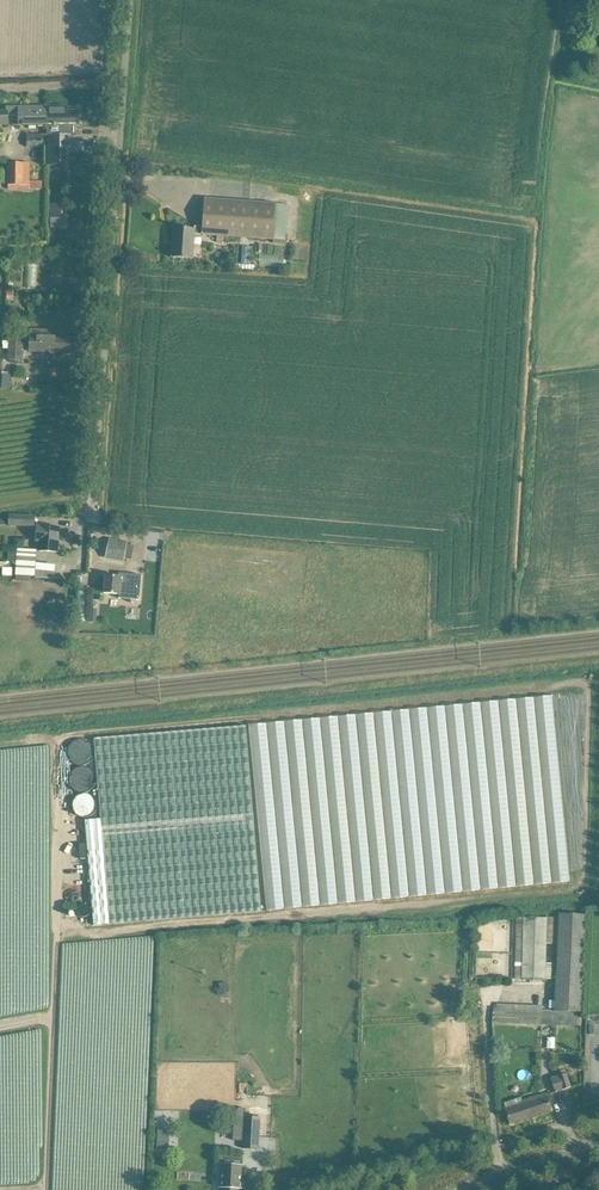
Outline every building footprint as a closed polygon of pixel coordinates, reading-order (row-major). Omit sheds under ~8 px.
[(56,106),(46,107),(46,125),(47,125),(47,135),(48,135),(64,135),(64,134),(73,134),(73,125),(78,125),(78,111),(66,111),(66,107),(56,106)] [(19,107),(7,107),(7,111),(7,115),(18,115),(18,125),(19,125),(46,125),(46,107),(19,107)] [(42,147),(42,135),(27,135),(27,147),(42,147)] [(48,135),(48,165),(55,165),(55,156),(64,155),(64,135),(48,135)] [(30,189),(30,163),(8,163),(8,189),(30,189)] [(273,240),(275,204),(204,199),(202,227),(194,226),(194,229),(173,227),(171,257),(192,259),(194,234),(273,240)] [(51,204),(50,218),(61,218),(61,204),(51,204)] [(50,228),(61,228),(67,229),(67,218),(61,218),(50,218),(50,228)] [(246,265),(257,266),(258,249),(247,248),(246,265)] [(264,257),(264,269),(288,270),(288,258),(264,257)] [(21,313),(30,314),(31,293),(22,293),(21,313)] [(4,328),(3,348),(9,349),(8,361),(22,361),(23,332),(10,332),(10,328),(4,328)] [(52,337),(52,330),(30,329),(29,351),(70,353),(71,338),(52,337)] [(2,372),(2,383),(10,384),(10,375),(8,375),(8,372),(2,372)] [(54,384),(64,384),(64,372),(54,372),(54,384)] [(10,516),(10,525),(34,526),(34,517),(10,516)] [(59,527),(37,526),(36,541),(40,542),(39,551),(58,552),(59,527)] [(123,560),(126,544),(127,543),(109,540),(105,557),(123,560)] [(37,550),(33,550),(27,550),(17,549),(15,575),(35,577),(37,550)] [(2,568),(2,575),(12,576),(12,568),(11,568),(11,562),(0,562),(0,568),(2,568)] [(41,579),(59,579),(60,567),(42,566),(41,579)] [(104,593),(134,595),(135,587),(136,578),(121,577),(105,576),(104,593)] [(89,592),(76,591),(74,621),(87,622),(89,592)] [(262,911),(247,725),(94,738),(101,819),(85,820),(94,925),(262,911)] [(88,756),(88,743),(78,743),(77,755),(88,756)] [(558,914),(553,1011),(580,1012),(584,915),(558,914)] [(544,980),(546,918),(523,917),(522,980),(544,980)] [(550,1077),(555,1092),(556,1092),(556,1091),(562,1089),(562,1090),(571,1087),(566,1073),(550,1077)] [(545,1093),(522,1101),(521,1097),(505,1102),(506,1108),(505,1108),(510,1123),(551,1110),(545,1093)] [(235,1115),(235,1125),(234,1140),(243,1140),(243,1148),(258,1149),(260,1117),(235,1115)] [(158,1143),(157,1151),(169,1152),(169,1144),(158,1143)] [(243,1164),(244,1156),(221,1155),(220,1188),(222,1189),(242,1189),(243,1164)]
